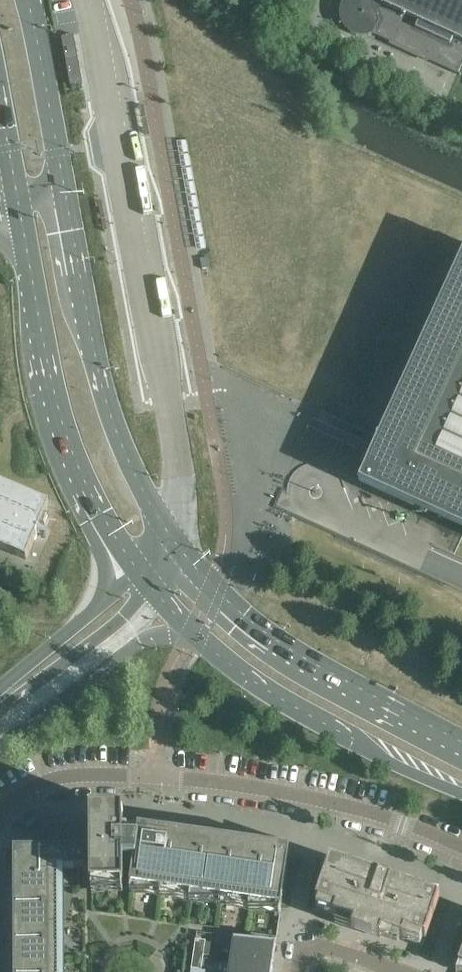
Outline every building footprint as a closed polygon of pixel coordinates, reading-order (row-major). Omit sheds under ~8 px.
[(342,1),(339,9),(339,18),(343,26),(348,32),(356,36),(365,36),(373,34),(416,54),(424,51),(427,60),(457,73),(461,64),(461,0),(343,0),(342,1)] [(82,83),(73,35),(61,37),(70,86),(82,83)] [(85,104),(83,92),(71,94),(73,106),(79,105),(85,104)] [(272,507),(440,583),(461,535),(461,255),(431,323),(426,321),(418,336),(424,339),(379,437),(317,408),(312,419),(348,434),(332,469),(326,466),(318,464),(309,465),(298,470),(291,478),(286,475),(272,507)] [(26,559),(37,532),(39,529),(49,504),(0,484),(0,549),(26,559)] [(130,886),(281,907),(289,849),(276,847),(277,846),(141,826),(141,827),(138,827),(138,826),(123,827),(123,825),(123,809),(90,809),(90,848),(90,880),(90,885),(91,885),(91,886),(123,885),(123,866),(133,866),(130,886)] [(90,848),(35,849),(35,850),(30,850),(30,849),(14,849),(14,899),(16,899),(16,903),(14,903),(14,935),(16,935),(16,939),(14,939),(14,971),(16,971),(64,971),(63,869),(83,869),(84,881),(90,880),(90,848)] [(439,898),(330,860),(313,909),(354,923),(351,930),(380,939),(382,933),(423,946),(439,898)] [(234,937),(231,959),(273,965),(276,943),(234,937)] [(195,939),(193,954),(203,955),(205,940),(195,939)] [(203,955),(193,954),(191,968),(201,970),(203,955)] [(229,971),(272,971),(273,965),(231,959),(229,971)]
